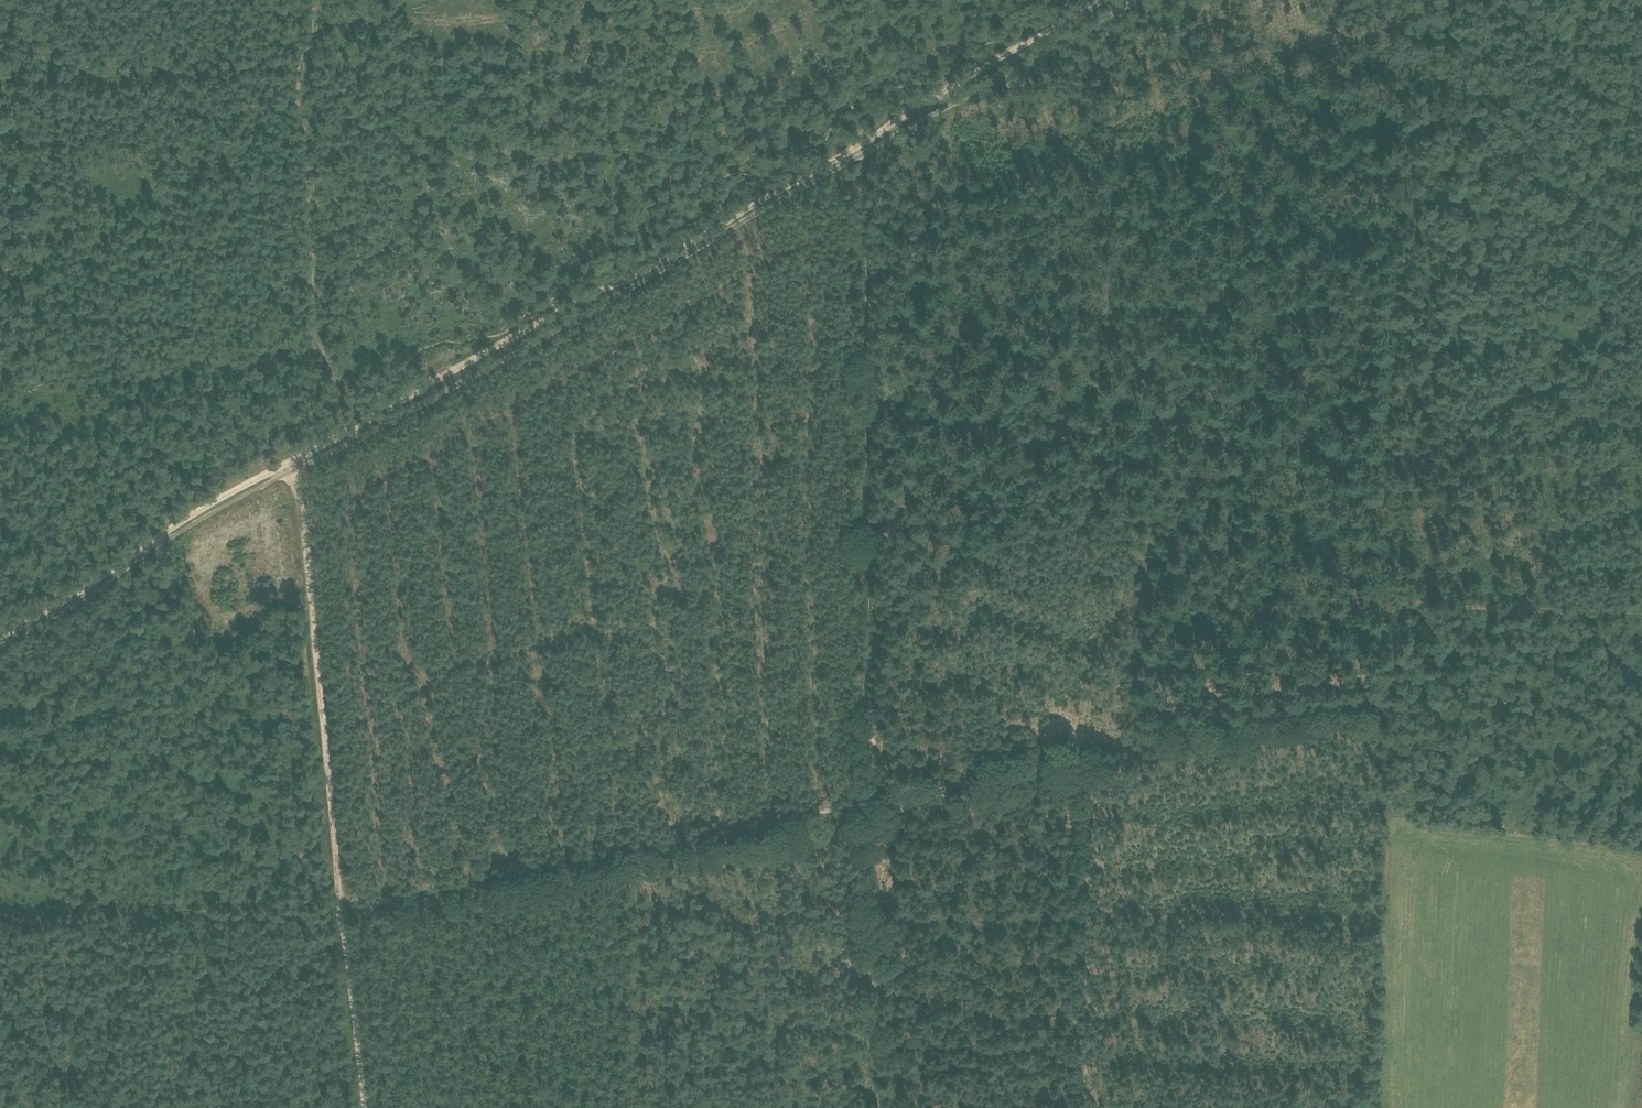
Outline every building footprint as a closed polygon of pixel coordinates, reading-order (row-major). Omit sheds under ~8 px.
[(123,574),(116,578),(119,584),(126,580),(123,574)] [(100,592),(82,601),(85,607),(103,598),(100,592)] [(45,625),(33,629),(35,637),(47,634),(45,625)]
